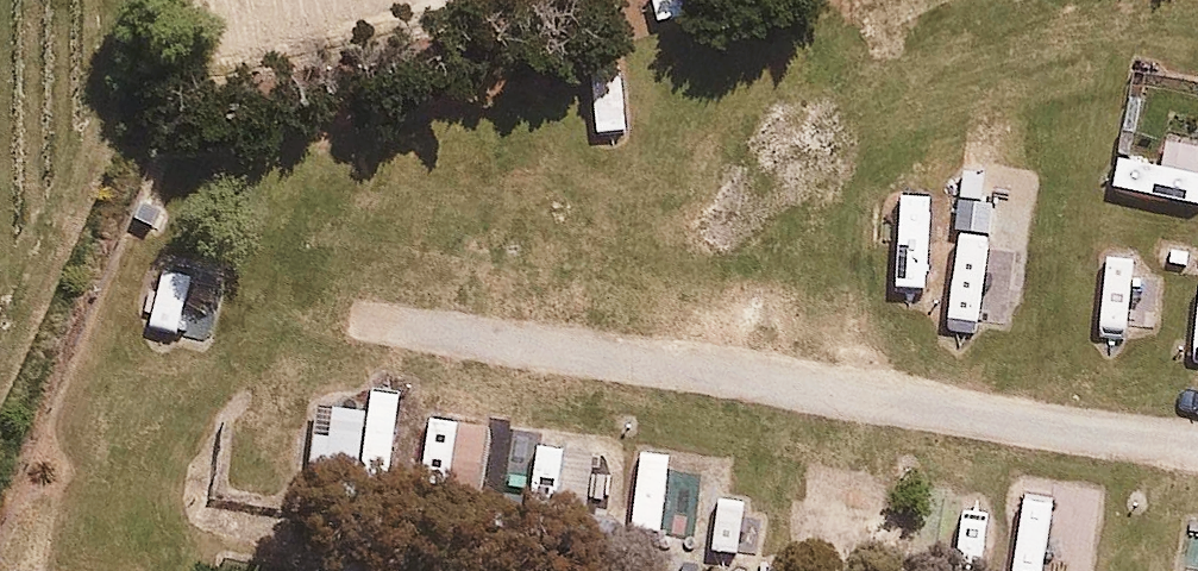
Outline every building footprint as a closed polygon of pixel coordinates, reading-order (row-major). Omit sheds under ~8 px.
[(658,20),(708,8),(706,0),(653,0),(658,20)] [(614,57),(583,63),(596,133),(627,127),(614,57)] [(1114,178),(1197,197),(1197,119),(1166,111),(1158,147),(1123,138),(1114,178)] [(1019,241),(961,232),(949,309),(1007,319),(1019,241)] [(164,259),(146,317),(216,338),(234,281),(164,259)] [(387,496),(397,403),(332,396),(329,426),(310,424),(303,487),(387,496)] [(485,412),(430,405),(419,485),(474,492),(485,412)] [(596,435),(543,427),(532,502),(585,509),(596,435)] [(932,499),(918,552),(982,570),(997,516),(932,499)] [(1020,508),(1012,570),(1082,570),(1089,517),(1020,508)]
